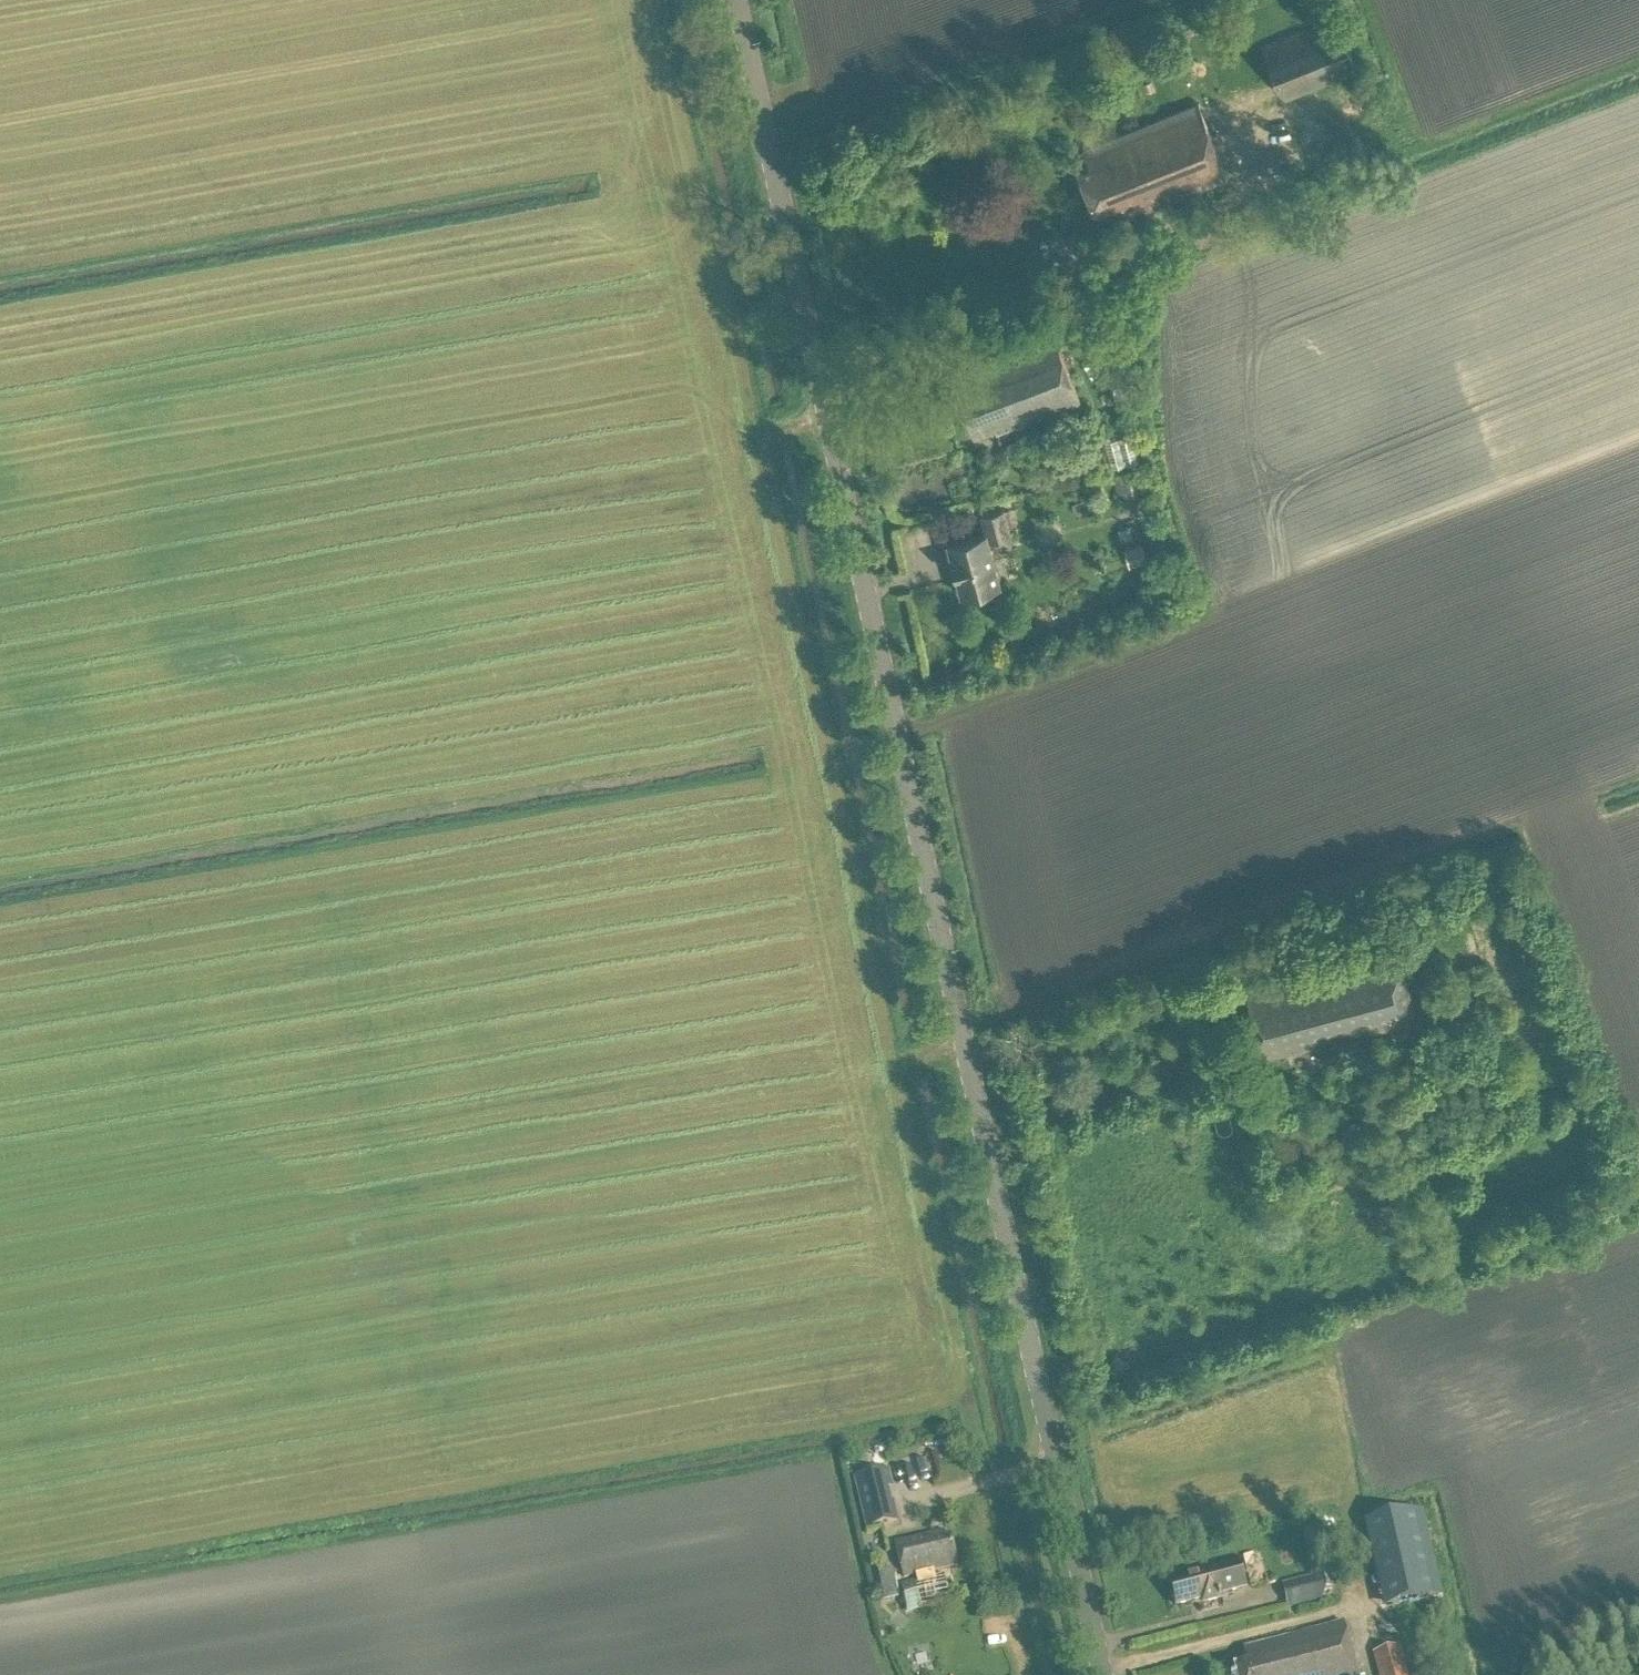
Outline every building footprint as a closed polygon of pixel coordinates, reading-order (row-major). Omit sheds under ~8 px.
[(1288,98),(1363,65),(1337,8),(1263,41),(1288,98)] [(1228,176),(1199,102),(1085,148),(1091,163),(1080,168),(1078,168),(1095,210),(1122,200),(1127,211),(1146,203),(1147,207),(1228,176)] [(1081,400),(1056,334),(952,373),(975,433),(995,426),(997,430),(1013,424),(1014,426),(1074,403),(1076,408),(1081,406),(1079,401),(1081,400)] [(1116,462),(1139,457),(1133,430),(1110,435),(1116,462)] [(1085,434),(1072,437),(1077,455),(1089,451),(1085,434)] [(1124,502),(1153,492),(1144,466),(1115,475),(1124,502)] [(989,539),(1011,534),(1004,507),(982,513),(987,531),(948,542),(953,561),(956,574),(957,573),(962,593),(1001,583),(989,539)] [(1148,536),(1152,549),(1166,545),(1162,532),(1148,536)] [(1417,1018),(1397,947),(1248,988),(1248,987),(1246,988),(1264,1055),(1287,1049),(1287,1048),(1292,1047),(1293,1052),(1417,1018)] [(882,1490),(894,1487),(891,1472),(857,1480),(868,1529),(898,1521),(894,1508),(888,1508),(882,1490)] [(1386,1608),(1432,1596),(1412,1517),(1366,1529),(1386,1608)] [(944,1535),(895,1546),(904,1582),(959,1568),(951,1539),(945,1540),(944,1535)] [(1315,1582),(1289,1589),(1294,1610),(1322,1603),(1336,1580),(1330,1552),(1325,1553),(1324,1547),(1310,1550),(1311,1556),(1309,1557),(1315,1582)] [(1242,1573),(1238,1560),(1212,1567),(1214,1575),(1189,1582),(1189,1583),(1171,1587),(1177,1609),(1202,1602),(1204,1607),(1222,1602),(1221,1598),(1240,1593),(1235,1575),(1242,1573)] [(905,1587),(911,1612),(950,1604),(944,1578),(905,1587)] [(1344,1625),(1244,1652),(1248,1668),(1235,1672),(1236,1674),(1358,1674),(1344,1625)] [(1405,1674),(1399,1649),(1372,1656),(1377,1674),(1406,1674),(1405,1674)]
